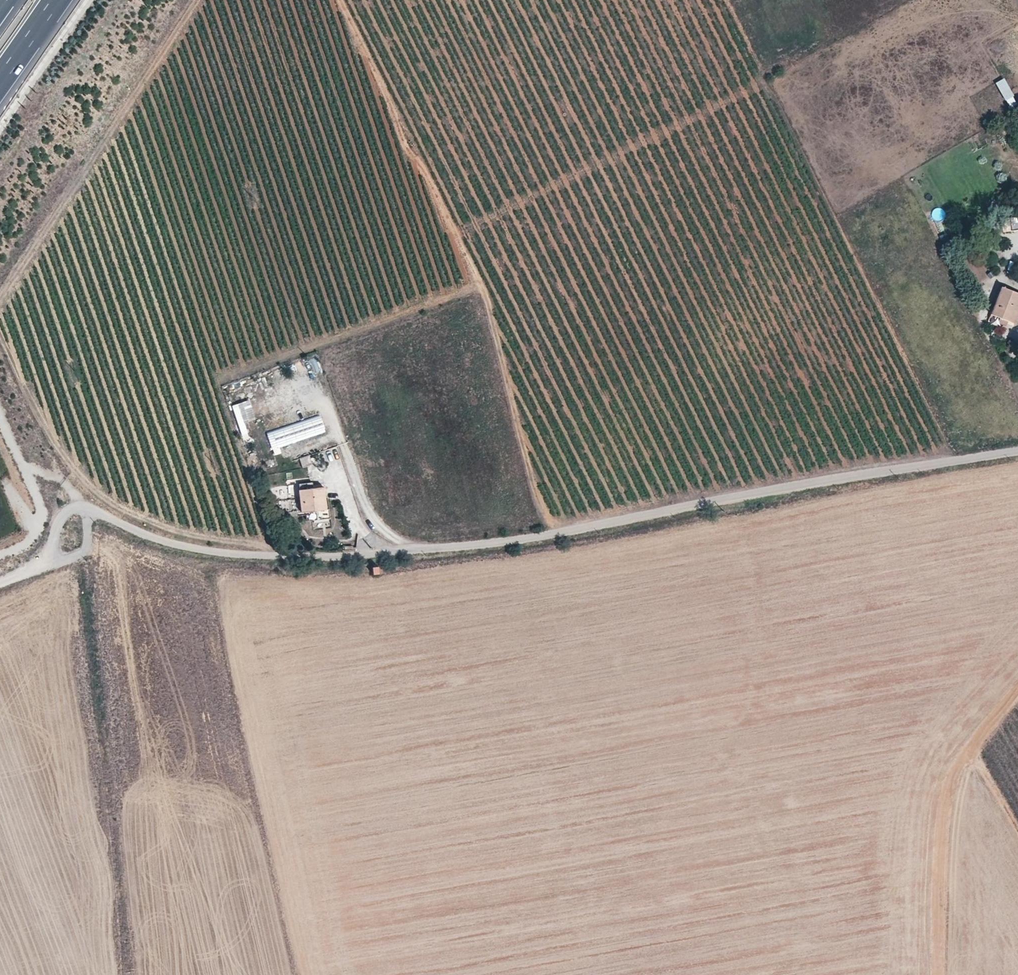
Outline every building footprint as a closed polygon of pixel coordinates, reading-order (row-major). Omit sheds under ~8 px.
[(995,81),(1008,106),(1016,102),(1003,77),(995,81)] [(1017,228),(1017,216),(1009,218),(1011,229),(1017,228)] [(990,312),(1014,322),(1017,312),(1017,292),(1001,286),(990,312)] [(270,448),(325,433),(320,416),(265,431),(270,448)] [(299,489),(301,511),(305,510),(306,519),(329,517),(328,507),(326,508),(324,486),(313,488),(312,482),(299,484),(299,489)] [(277,487),(279,498),(288,496),(286,485),(277,487)] [(380,564),(370,565),(371,575),(381,575),(380,564)]
